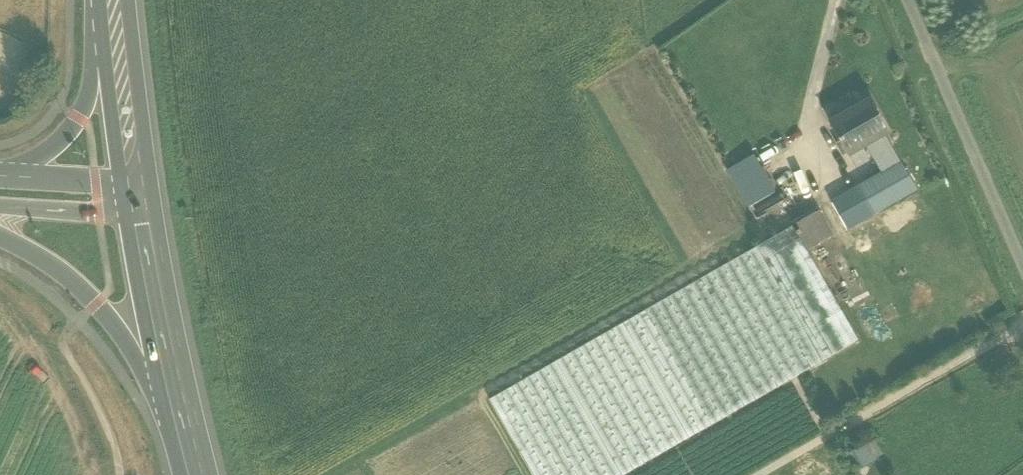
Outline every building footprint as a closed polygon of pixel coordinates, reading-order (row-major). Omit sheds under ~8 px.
[(870,99),(831,123),(850,156),(865,147),(883,175),(901,164),(884,136),(890,132),(870,99)] [(756,155),(729,170),(750,206),(777,192),(756,155)] [(883,175),(860,189),(876,214),(879,212),(916,189),(901,164),(883,175)] [(777,192),(750,206),(755,215),(788,197),(783,188),(777,192)] [(876,214),(860,189),(832,206),(847,231),(876,214)] [(818,212),(795,224),(798,231),(800,234),(797,236),(805,251),(832,237),(818,212)] [(888,227),(879,212),(876,214),(847,231),(856,247),(888,227)] [(805,251),(797,236),(800,234),(798,231),(795,233),(791,226),(759,245),(826,360),(856,343),(805,251)] [(489,400),(532,474),(627,474),(821,363),(754,248),(489,400)] [(844,451),(854,468),(871,459),(861,442),(844,451)]
